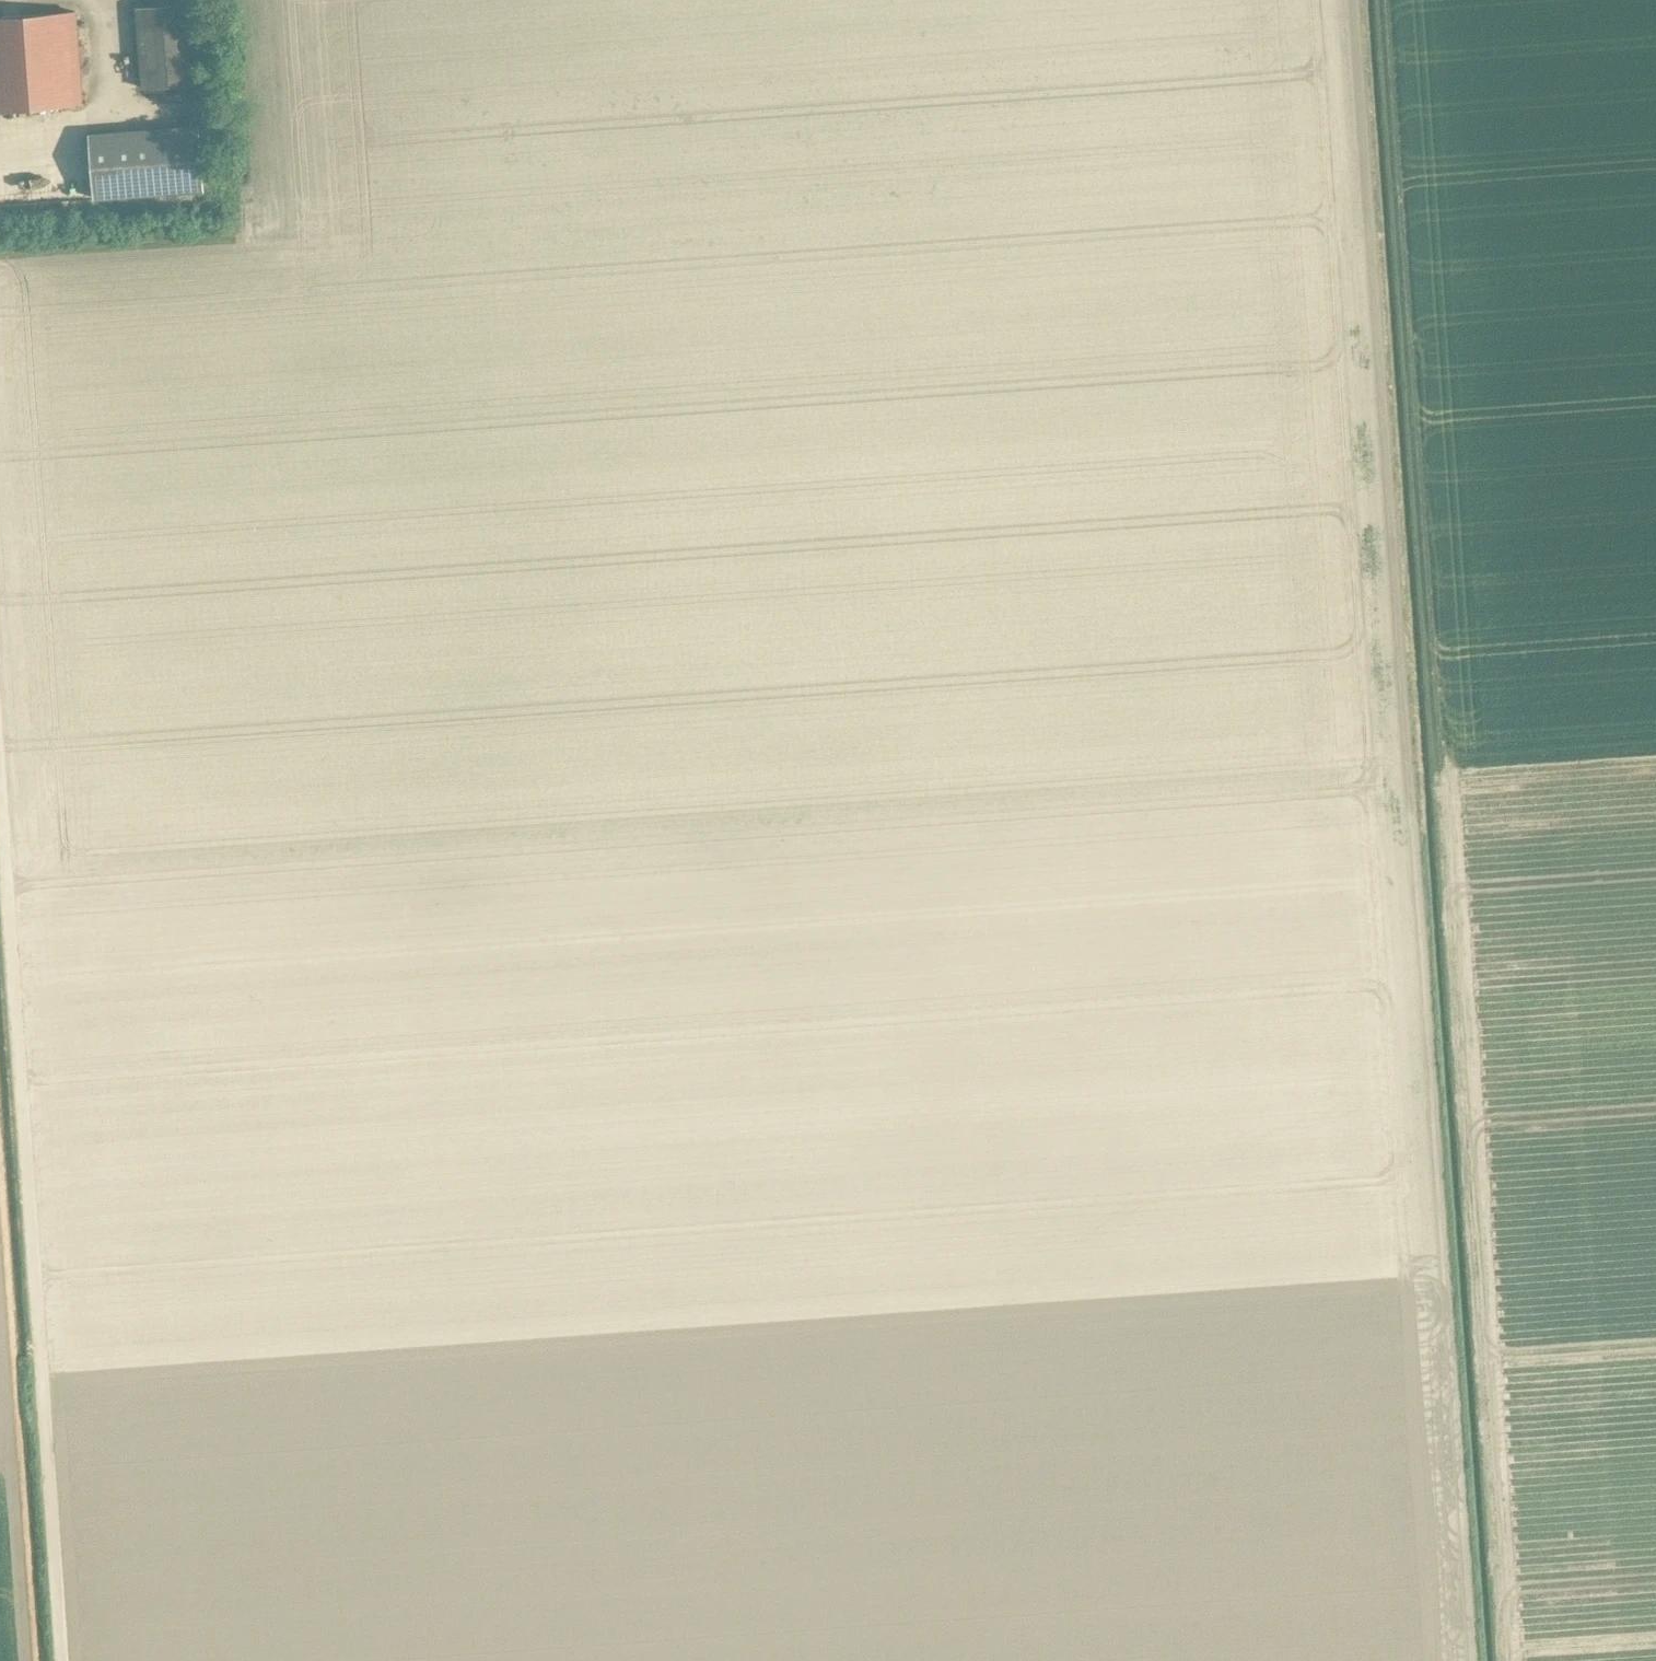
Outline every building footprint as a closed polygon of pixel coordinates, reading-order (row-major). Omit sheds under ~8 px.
[(188,5),(134,9),(140,89),(193,85),(188,5)] [(80,104),(73,13),(0,18),(0,110),(80,104)] [(71,184),(182,180),(181,139),(119,141),(119,124),(69,126),(71,184)] [(155,128),(126,129),(126,140),(155,139),(155,128)]
